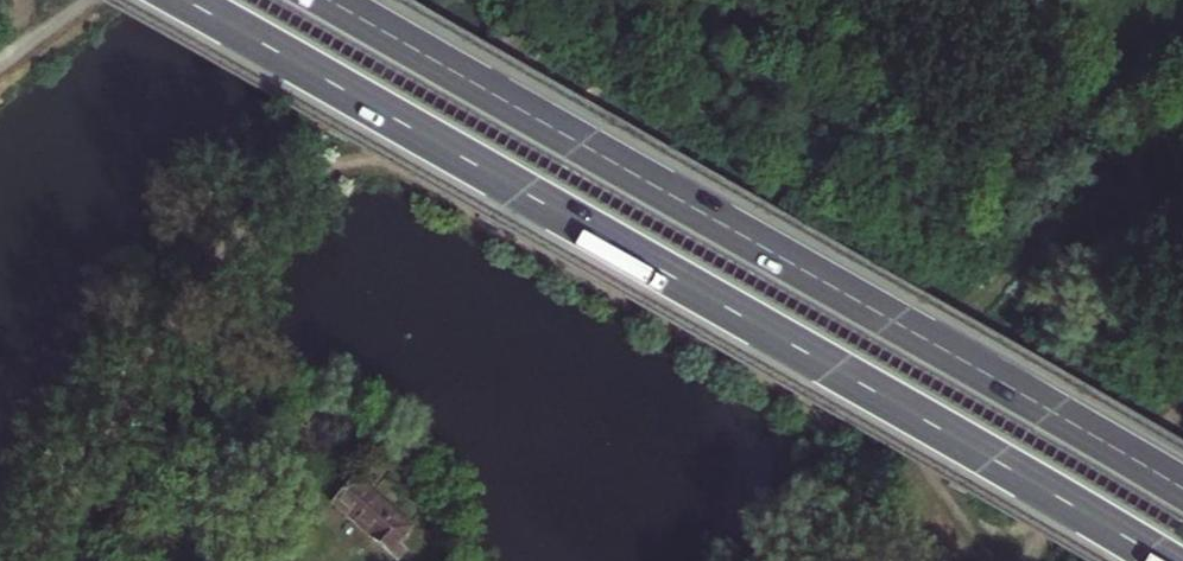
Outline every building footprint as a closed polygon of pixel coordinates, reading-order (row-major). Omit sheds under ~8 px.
[(398,546),(411,531),(354,480),(333,505),(396,560),(398,560),(406,553),(398,546)]
